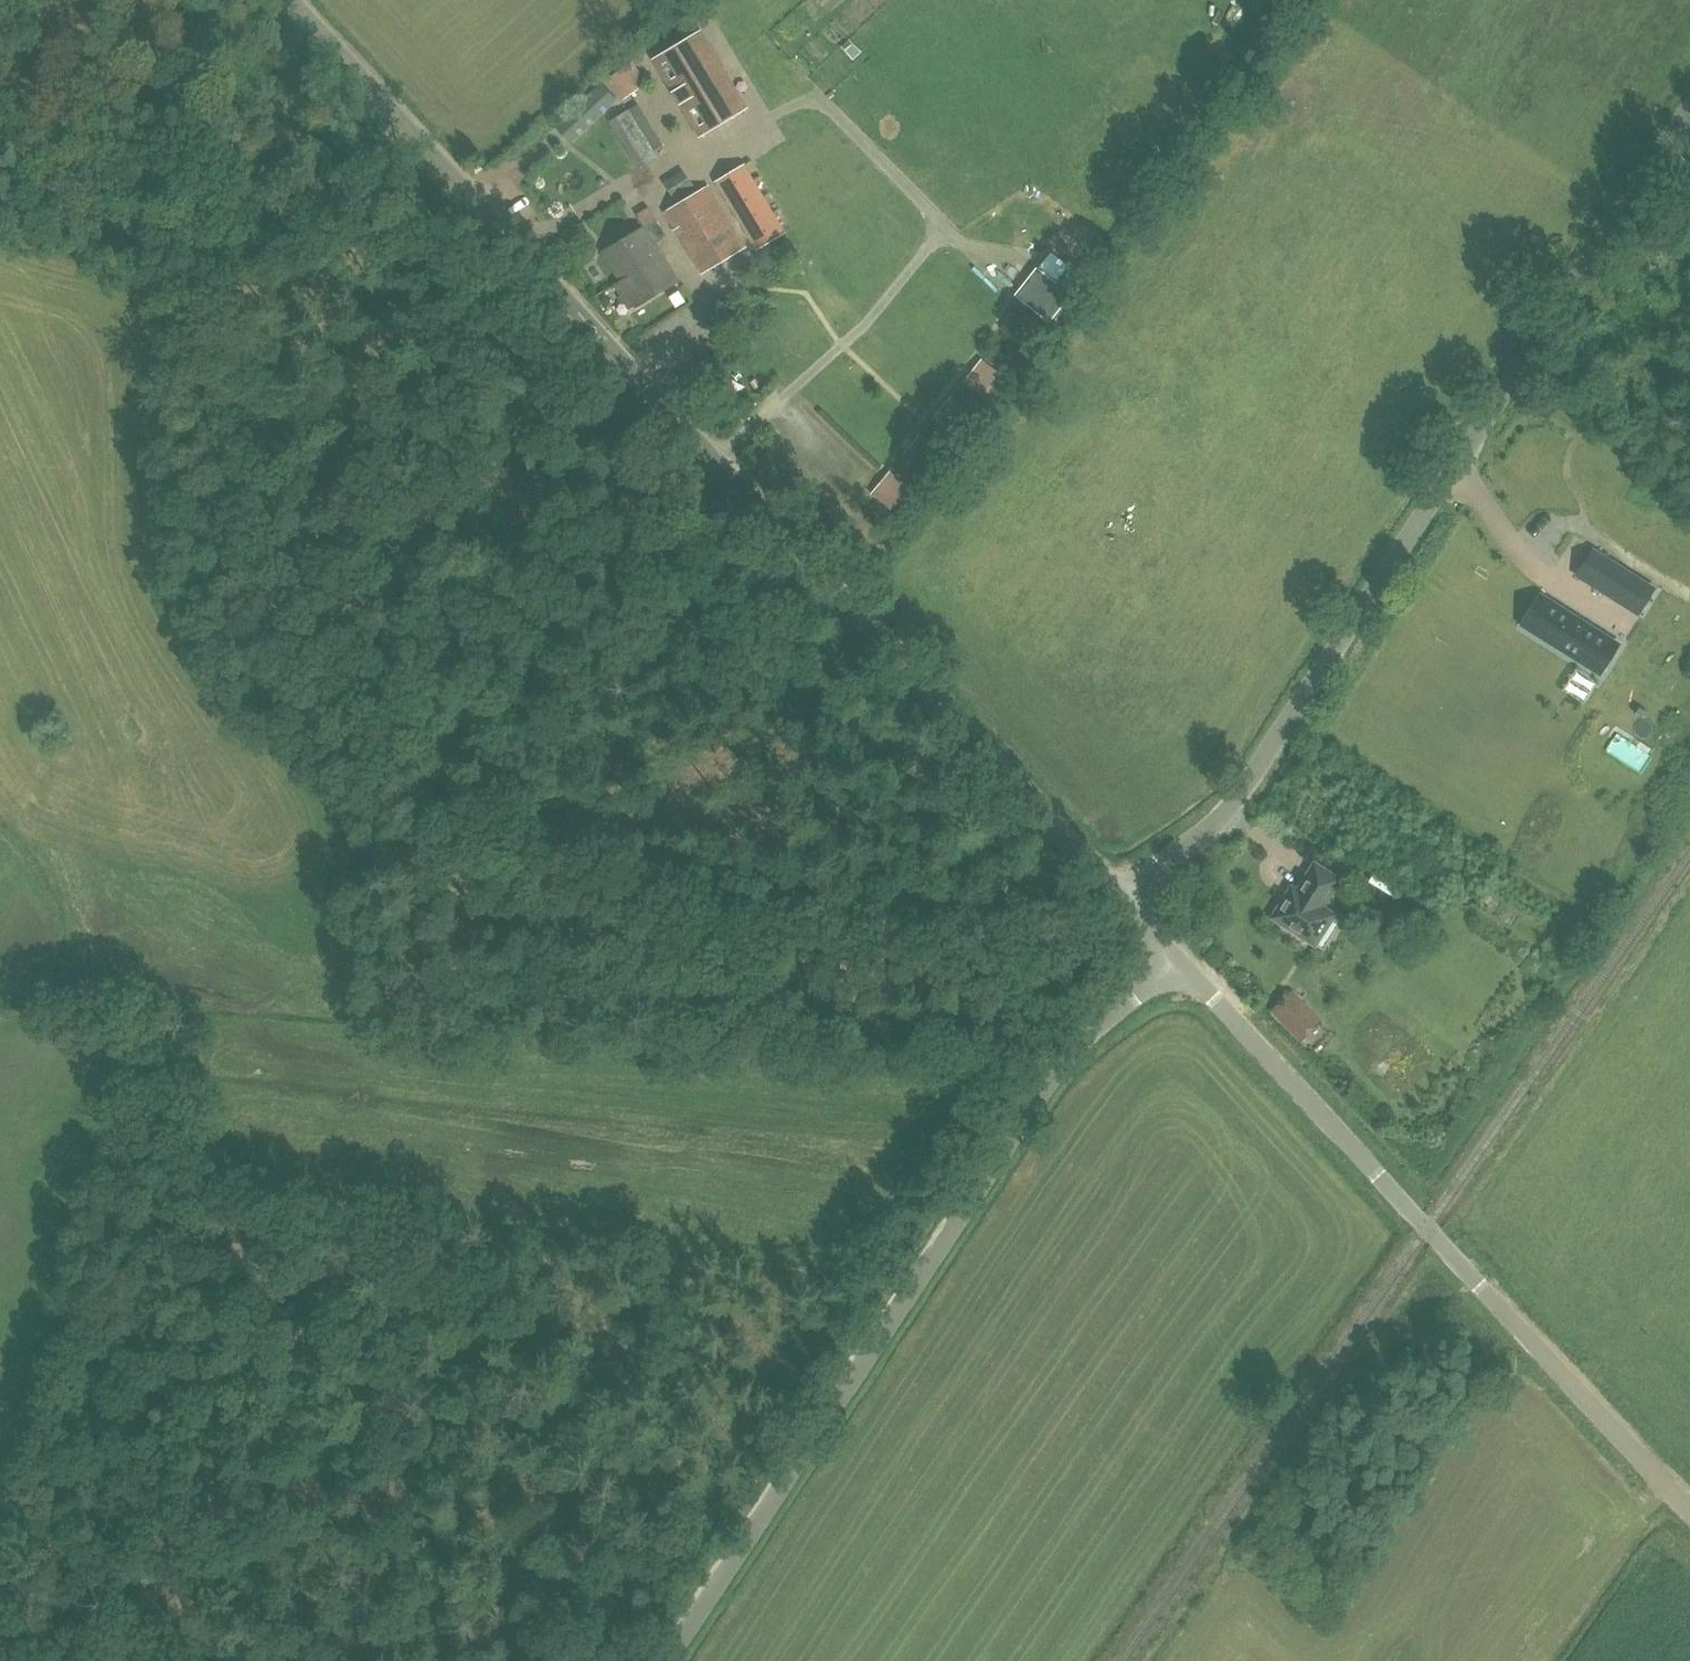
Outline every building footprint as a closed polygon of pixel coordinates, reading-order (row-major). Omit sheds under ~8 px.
[(700,30),(654,58),(701,135),(747,108),(700,30)] [(623,96),(646,80),(633,61),(609,77),(623,96)] [(619,97),(601,78),(554,122),(571,141),(619,97)] [(657,157),(631,108),(610,121),(628,152),(621,156),(630,172),(657,157)] [(782,234),(777,225),(747,166),(718,181),(758,249),(782,234)] [(708,187),(666,212),(703,272),(744,247),(708,187)] [(658,240),(667,234),(657,217),(604,250),(621,279),(616,283),(630,306),(635,303),(637,306),(681,279),(658,240)] [(568,256),(572,242),(559,238),(555,252),(568,256)] [(1016,293),(1051,321),(1073,293),(1038,266),(1016,293)] [(679,290),(668,297),(675,308),(686,301),(679,290)] [(982,360),(963,384),(985,401),(1004,378),(982,360)] [(952,398),(933,422),(955,439),(974,415),(952,398)] [(921,435),(902,459),(924,476),(943,452),(921,435)] [(891,473),(872,496),(894,514),(913,490),(891,473)] [(1599,566),(1586,587),(1636,619),(1649,599),(1599,566)] [(1557,637),(1553,642),(1601,672),(1618,644),(1549,601),(1535,623),(1557,637)] [(1303,935),(1316,942),(1334,914),(1322,907),(1340,879),(1316,863),(1294,897),(1289,894),(1275,916),(1287,924),(1289,928),(1291,930),(1295,933),(1299,934),(1303,935)] [(1236,958),(1233,957),(1230,958),(1229,962),(1230,965),(1234,966),(1237,964),(1238,961),(1236,958)] [(1320,1021),(1292,991),(1272,1009),(1301,1040),(1320,1021)]
